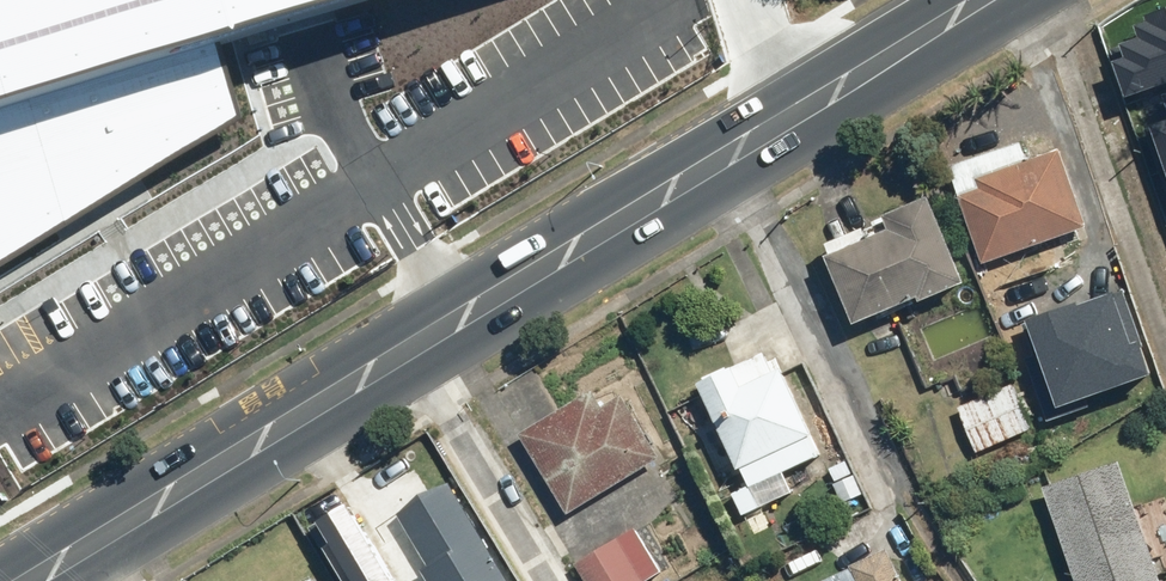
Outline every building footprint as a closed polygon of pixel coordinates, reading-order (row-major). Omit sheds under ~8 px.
[(241,116),(222,43),(363,0),(0,0),(0,264),(241,116)] [(1130,89),(1165,79),(1165,16),(1139,24),(1142,36),(1117,43),(1130,89)] [(1163,166),(1165,164),(1165,117),(1148,123),(1163,166)] [(1023,136),(954,160),(989,260),(1092,223),(1066,148),(1032,160),(1023,136)] [(873,219),(836,235),(841,246),(831,251),(860,319),(926,291),(929,299),(977,279),(940,190),(895,209),(900,222),(878,231),(873,219)] [(1029,355),(1051,420),(1165,381),(1149,335),(1138,338),(1121,287),(1027,318),(1038,351),(1029,355)] [(933,343),(914,350),(928,386),(954,376),(961,392),(1010,373),(996,335),(939,358),(933,343)] [(771,344),(704,376),(755,481),(737,490),(748,512),(799,487),(790,470),(833,449),(792,364),(783,368),(771,344)] [(961,406),(979,450),(1036,427),(1019,383),(961,406)] [(596,392),(525,432),(578,511),(666,451),(632,392),(605,407),(596,392)] [(852,457),(831,467),(847,503),(868,494),(852,457)] [(1148,506),(1132,457),(1049,483),(1080,580),(1165,580),(1165,500),(1148,506)] [(426,567),(435,580),(514,580),(454,480),(402,510),(434,563),(426,567)] [(315,524),(349,580),(397,580),(350,503),(315,524)] [(588,580),(644,580),(664,569),(638,525),(577,562),(588,580)] [(896,547),(857,564),(864,580),(911,580),(896,547)] [(324,572),(309,580),(329,580),(324,572)]
